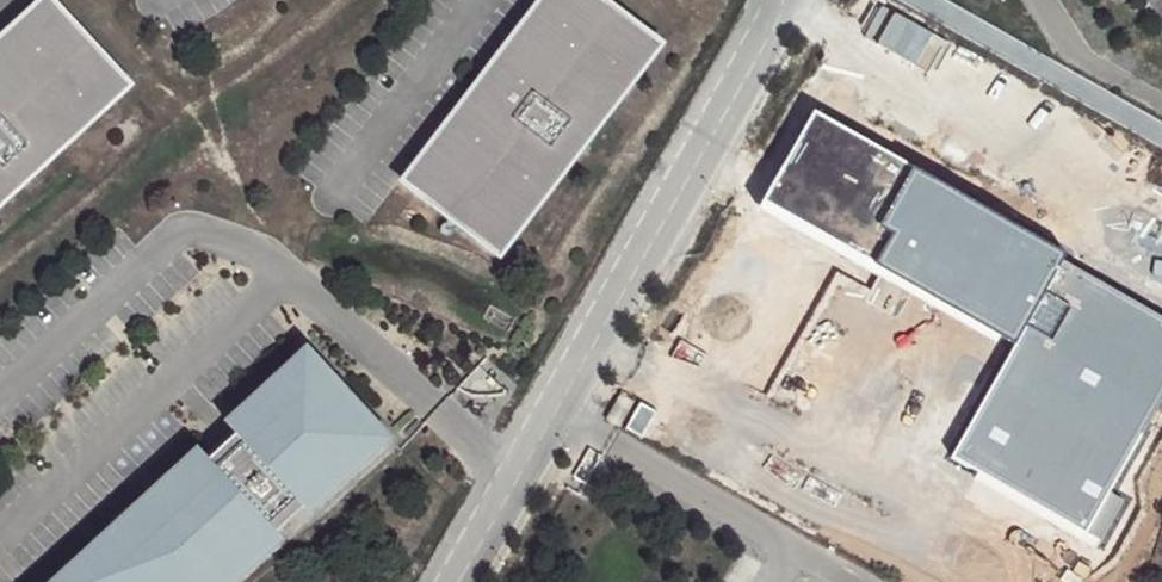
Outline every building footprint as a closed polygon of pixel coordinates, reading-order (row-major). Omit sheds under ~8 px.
[(49,6),(44,0),(0,41),(0,51),(49,6)] [(553,0),(544,0),(404,184),(410,189),(479,98),(488,105),(506,81),(497,74),(553,0)] [(410,189),(494,255),(654,47),(590,0),(553,0),(497,74),(506,81),(488,105),(479,98),(410,189)] [(123,86),(49,6),(0,51),(0,199),(123,86)] [(1064,255),(813,109),(767,199),(1017,342),(1061,260),(1064,255)] [(1061,260),(1017,342),(952,457),(1108,542),(1128,501),(1111,492),(1161,397),(1161,317),(1061,260)] [(85,563),(102,581),(225,581),(279,532),(275,528),(302,502),(309,510),(389,437),(308,350),(229,423),(241,436),(214,461),(205,452),(85,563)] [(607,417),(621,424),(636,398),(622,390),(607,417)] [(58,581),(59,581),(65,581),(68,580),(69,581),(102,581),(85,563),(205,452),(202,448),(58,581)]
